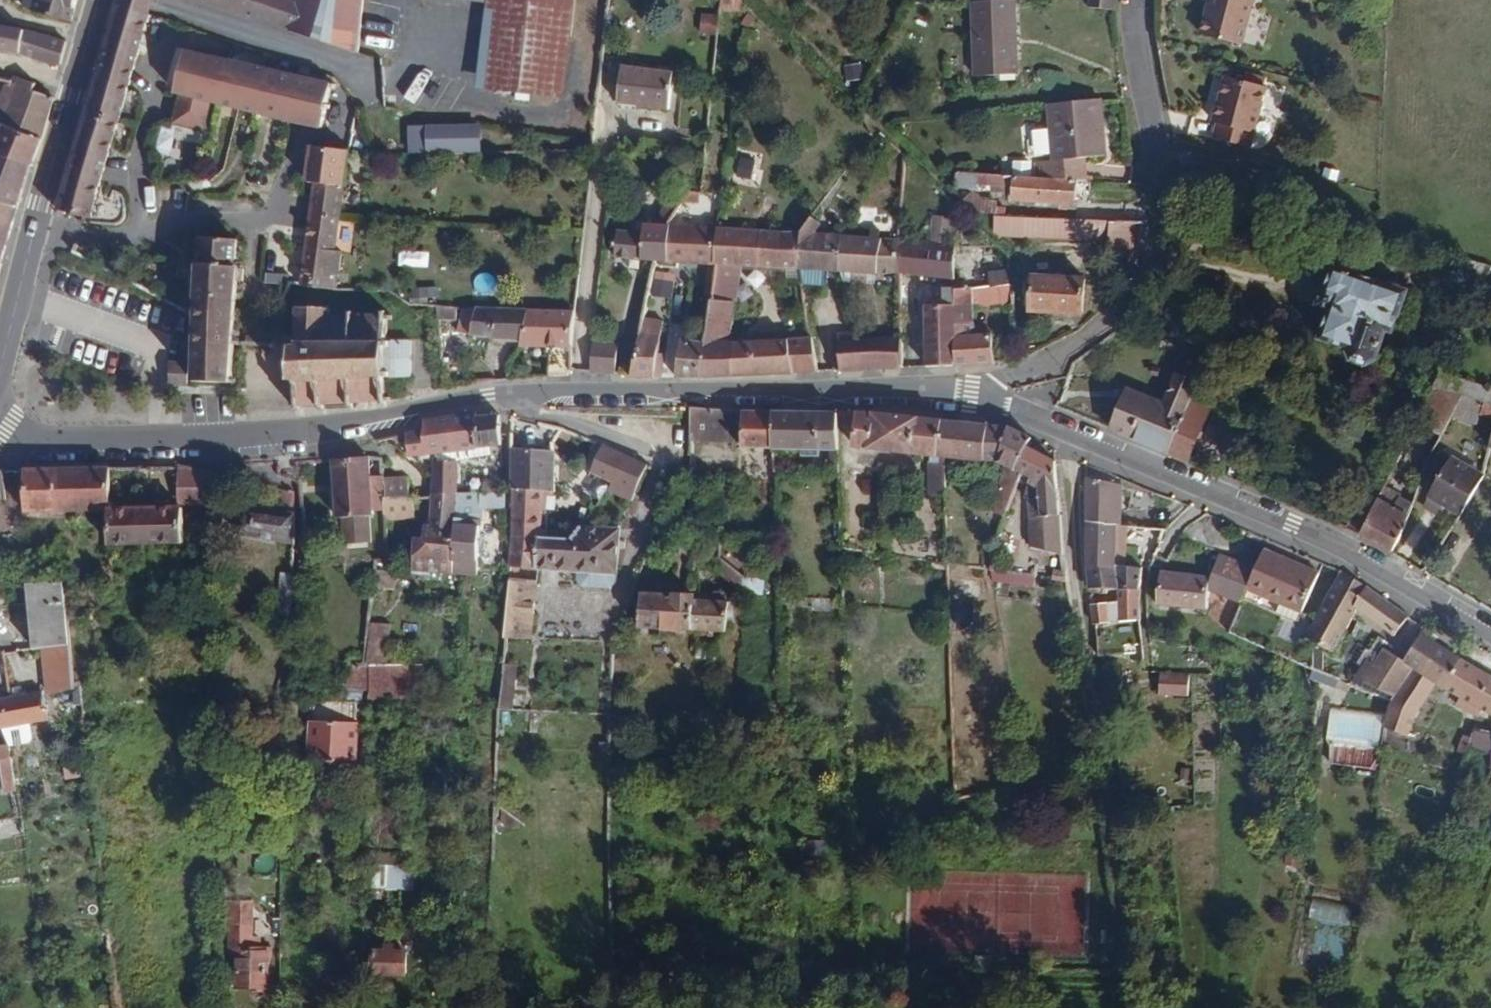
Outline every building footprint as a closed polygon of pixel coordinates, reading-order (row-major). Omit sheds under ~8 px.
[(78,0),(27,0),(26,3),(36,8),(73,19),(78,0)] [(56,212),(66,215),(67,211),(85,216),(92,218),(155,0),(117,0),(56,212)] [(366,0),(191,0),(358,54),(366,0)] [(575,0),(487,0),(486,2),(477,89),(564,98),(575,0)] [(741,0),(720,0),(719,9),(740,12),(742,0),(741,0)] [(1017,0),(970,0),(972,75),(1019,73),(1017,0)] [(1088,9),(1110,9),(1114,10),(1115,0),(1089,0),(1088,9)] [(1257,0),(1256,0),(1218,0),(1217,3),(1210,2),(1201,35),(1243,47),(1257,0)] [(756,19),(748,14),(742,24),(750,29),(756,19)] [(718,15),(700,15),(700,31),(717,32),(718,15)] [(26,32),(0,26),(0,51),(21,56),(26,32)] [(68,41),(26,32),(21,56),(61,65),(68,41)] [(331,82),(183,51),(172,94),(180,96),(173,123),(206,131),(212,105),(238,111),(322,130),(331,82)] [(670,108),(674,69),(623,64),(619,103),(670,108)] [(861,64),(844,66),(846,81),(863,79),(861,64)] [(1250,146),(1265,85),(1224,75),(1213,122),(1218,123),(1214,137),(1250,146)] [(56,97),(36,90),(38,84),(13,76),(11,82),(8,91),(16,94),(0,141),(0,156),(32,167),(56,97)] [(1108,156),(1102,99),(1045,103),(1051,161),(1033,162),(1035,176),(1081,179),(1088,181),(1087,157),(1108,156)] [(482,124),(408,126),(409,155),(483,153),(482,124)] [(342,215),(346,186),(349,154),(350,149),(340,149),(310,146),(308,182),(313,183),(303,272),(297,272),(296,284),(337,290),(343,252),(351,252),(354,233),(339,232),(342,215)] [(32,167),(0,156),(0,203),(17,209),(32,167)] [(756,161),(741,157),(737,174),(752,178),(756,161)] [(1080,204),(1081,179),(1035,176),(961,171),(959,186),(1014,190),(1013,201),(1080,204)] [(714,194),(715,181),(707,180),(706,194),(714,194)] [(17,209),(0,203),(0,263),(2,264),(17,209)] [(1109,240),(1110,219),(993,216),(993,237),(1109,240)] [(843,271),(854,239),(813,236),(821,224),(813,219),(803,235),(801,235),(805,269),(817,270),(831,271),(843,271)] [(955,279),(957,247),(951,247),(952,222),(928,220),(926,245),(901,243),(902,275),(955,279)] [(1148,222),(1111,221),(1109,240),(1110,256),(1147,257),(1148,222)] [(666,260),(669,225),(647,224),(647,233),(620,232),(619,257),(656,259),(666,260)] [(711,263),(714,229),(669,225),(666,260),(711,263)] [(805,269),(801,235),(714,229),(711,263),(738,265),(786,268),(785,281),(804,282),(805,269)] [(235,341),(236,288),(243,288),(243,270),(235,270),(236,239),(196,238),(194,313),(192,381),(234,382),(235,341)] [(902,275),(901,243),(854,239),(843,271),(887,274),(887,294),(902,294),(902,275)] [(738,274),(738,265),(711,263),(710,274),(709,282),(709,290),(708,298),(734,299),(737,281),(738,274)] [(1380,357),(1390,328),(1394,330),(1408,291),(1399,288),(1400,284),(1383,278),(1382,282),(1336,266),(1329,289),(1325,287),(1319,305),(1335,311),(1326,338),(1351,346),(1360,361),(1370,364),(1380,357)] [(830,283),(831,271),(817,270),(817,282),(830,283)] [(992,286),(1011,285),(1006,270),(988,271),(992,286)] [(1085,314),(1087,276),(1033,273),(1031,312),(1085,314)] [(1011,301),(1011,285),(992,286),(971,288),(972,302),(1011,301)] [(959,330),(958,320),(972,319),(972,302),(971,288),(955,288),(955,303),(926,304),(928,366),(943,365),(960,364),(959,330)] [(701,378),(708,298),(709,290),(702,289),(701,295),(695,295),(691,331),(687,330),(682,378),(701,378)] [(791,373),(789,337),(727,339),(734,299),(708,298),(701,378),(791,373)] [(390,339),(390,320),(397,320),(397,313),(391,313),(391,308),(383,308),(383,313),(351,310),(351,304),(343,304),(343,308),(319,306),(319,302),(292,299),(292,304),(287,304),(287,310),(292,310),(292,320),(287,320),(287,324),(287,327),(292,327),(292,341),(289,341),(289,380),(293,380),(293,396),(289,396),(289,403),(294,403),(294,407),(299,406),(299,403),(320,402),(321,406),(329,405),(329,401),(352,400),(353,405),(363,404),(363,400),(382,399),(382,404),(389,403),(388,398),(390,399),(389,393),(386,393),(386,378),(412,376),(414,340),(390,339)] [(527,338),(528,308),(478,306),(477,336),(527,338)] [(572,370),(575,310),(528,308),(527,338),(527,344),(548,345),(549,377),(572,376),(572,370)] [(660,354),(663,318),(641,317),(631,372),(630,379),(662,379),(666,354),(660,354)] [(973,330),(972,319),(958,320),(959,330),(973,330)] [(994,361),(992,329),(973,330),(959,330),(960,364),(994,361)] [(905,367),(904,332),(861,334),(862,369),(905,367)] [(862,369),(861,334),(838,335),(840,370),(862,369)] [(817,371),(814,337),(789,337),(791,373),(817,371)] [(615,373),(619,345),(594,343),(591,370),(591,373),(615,373)] [(189,381),(189,362),(168,361),(168,381),(189,381)] [(1458,369),(1447,366),(1442,377),(1468,386),(1490,394),(1490,380),(1458,369)] [(1169,454),(1190,405),(1200,380),(1176,370),(1163,401),(1129,387),(1111,429),(1169,454)] [(1459,406),(1468,386),(1442,377),(1433,396),(1459,406)] [(1490,396),(1490,394),(1468,386),(1459,406),(1456,412),(1482,415),(1490,396)] [(1190,405),(1169,454),(1189,464),(1209,412),(1190,405)] [(744,440),(745,409),(687,408),(687,411),(686,439),(744,440)] [(774,410),(745,409),(744,440),(744,446),(774,447),(774,410)] [(839,411),(774,410),(774,447),(805,447),(805,457),(822,457),(822,448),(839,448),(839,413),(839,411)] [(475,444),(476,415),(476,411),(450,417),(451,446),(475,444)] [(941,454),(944,420),(858,414),(856,448),(931,453),(941,454)] [(500,442),(500,415),(476,415),(475,444),(489,443),(500,442)] [(451,446),(450,417),(425,424),(426,433),(407,436),(408,459),(427,458),(428,447),(451,446)] [(1252,448),(1260,422),(1249,417),(1240,443),(1252,448)] [(978,457),(983,422),(944,420),(941,454),(946,454),(978,457)] [(991,461),(1005,425),(994,423),(983,422),(978,457),(991,461)] [(1017,471),(1028,448),(1032,436),(1005,425),(991,461),(1006,467),(1017,471)] [(489,452),(489,443),(475,444),(476,453),(489,452)] [(631,498),(645,464),(645,462),(600,445),(590,470),(589,472),(612,481),(609,489),(631,498)] [(1060,495),(1057,459),(1028,448),(1017,471),(1022,473),(1032,477),(1027,490),(1031,546),(1064,555),(1060,495)] [(553,491),(555,450),(514,449),(513,489),(527,490),(544,490),(553,491)] [(948,494),(946,454),(941,454),(931,453),(932,495),(935,495),(948,494)] [(1464,517),(1488,475),(1452,455),(1431,497),(1464,517)] [(367,456),(333,459),(335,491),(337,512),(342,512),(374,513),(379,513),(379,506),(385,505),(384,494),(383,480),(369,480),(367,456)] [(458,499),(458,462),(433,462),(432,499),(455,499),(458,499)] [(181,466),(181,498),(207,498),(207,466),(206,466),(181,466)] [(109,505),(108,467),(21,468),(24,507),(109,505)] [(1017,471),(1006,467),(989,512),(1007,518),(1022,473),(1017,471)] [(410,494),(410,475),(383,475),(383,480),(384,494),(410,494)] [(1122,526),(1124,485),(1086,479),(1087,521),(1117,525),(1122,526)] [(513,489),(510,556),(510,575),(510,581),(541,582),(541,569),(542,536),(544,490),(527,490),(513,489)] [(410,499),(410,494),(384,494),(385,505),(387,533),(398,533),(397,516),(412,515),(410,499)] [(949,518),(948,494),(935,495),(936,518),(949,518)] [(1412,514),(1380,498),(1361,535),(1359,539),(1391,555),(1392,552),(1412,514)] [(430,535),(415,535),(415,542),(414,570),(429,571),(454,572),(455,516),(455,499),(432,499),(430,535)] [(486,512),(486,499),(458,499),(455,499),(455,516),(481,517),(481,512),(486,512)] [(508,511),(508,499),(486,499),(486,512),(508,511)] [(182,504),(146,505),(144,542),(182,541),(182,510),(182,504)] [(146,505),(109,505),(109,517),(110,543),(144,542),(146,505)] [(240,536),(248,538),(294,545),(295,513),(244,507),(240,536)] [(198,510),(182,510),(182,541),(199,540),(198,510)] [(374,540),(374,513),(342,512),(341,539),(374,540)] [(481,517),(455,516),(454,572),(480,574),(481,517)] [(949,518),(936,518),(937,561),(952,563),(949,518)] [(1118,566),(1117,525),(1087,521),(1089,567),(1118,566)] [(619,572),(620,527),(588,526),(573,537),(542,536),(541,569),(578,571),(619,572)] [(727,549),(726,532),(705,532),(707,561),(727,561),(727,549)] [(1278,612),(1298,621),(1321,573),(1265,547),(1256,567),(1247,586),(1283,603),(1278,612)] [(751,584),(755,566),(755,564),(727,549),(727,561),(727,572),(751,584)] [(1209,609),(1211,592),(1242,603),(1247,586),(1256,567),(1221,555),(1212,577),(1161,572),(1159,605),(1209,609)] [(1140,590),(1143,568),(1118,566),(1089,567),(1090,589),(1124,591),(1124,601),(1092,604),(1095,625),(1119,623),(1120,620),(1140,620),(1140,590)] [(394,589),(394,571),(375,570),(374,588),(394,589)] [(994,581),(1034,588),(1036,577),(995,570),(994,581)] [(619,582),(619,572),(578,571),(577,581),(583,588),(612,588),(619,582)] [(1368,586),(1342,572),(1309,635),(1316,639),(1337,651),(1355,614),(1395,637),(1408,616),(1368,586)] [(71,645),(63,581),(26,585),(33,650),(42,649),(71,645)] [(536,638),(541,582),(510,581),(506,636),(536,638)] [(727,630),(727,601),(694,599),(694,595),(641,592),(641,627),(727,630)] [(387,623),(370,623),(370,665),(387,665),(387,623)] [(1422,633),(1406,661),(1414,667),(1438,683),(1490,713),(1490,675),(1422,633)] [(47,693),(76,691),(75,682),(71,645),(42,649),(47,693)] [(1396,698),(1414,667),(1406,661),(1384,650),(1374,664),(1367,661),(1358,676),(1396,698)] [(517,700),(518,663),(503,663),(501,710),(511,711),(511,700),(517,700)] [(370,689),(370,665),(344,665),(344,689),(370,689)] [(422,665),(387,665),(370,665),(370,689),(370,699),(414,699),(422,699),(422,665)] [(1421,707),(1438,683),(1414,667),(1396,698),(1394,702),(1384,726),(1409,735),(1421,707)] [(1189,696),(1190,675),(1161,674),(1161,695),(1189,696)] [(42,691),(11,697),(0,699),(0,730),(7,728),(32,723),(48,720),(42,691)] [(359,763),(358,701),(310,702),(310,722),(310,734),(311,753),(307,756),(305,762),(306,765),(308,766),(312,767),(315,767),(319,763),(359,763)] [(310,734),(310,722),(301,722),(302,734),(310,734)] [(7,728),(10,745),(35,740),(32,723),(7,728)] [(10,745),(0,746),(0,765),(4,793),(17,791),(10,745)] [(301,792),(301,781),(291,781),(292,793),(301,792)] [(423,868),(423,859),(413,859),(413,868),(423,868)] [(251,946),(262,946),(262,936),(254,936),(253,900),(232,900),(232,951),(242,951),(242,959),(251,959),(251,946)] [(242,959),(237,959),(237,988),(270,988),(269,946),(262,946),(251,946),(251,959),(242,959)] [(406,974),(406,952),(398,952),(398,946),(384,946),(384,953),(377,953),(378,975),(406,974)]
